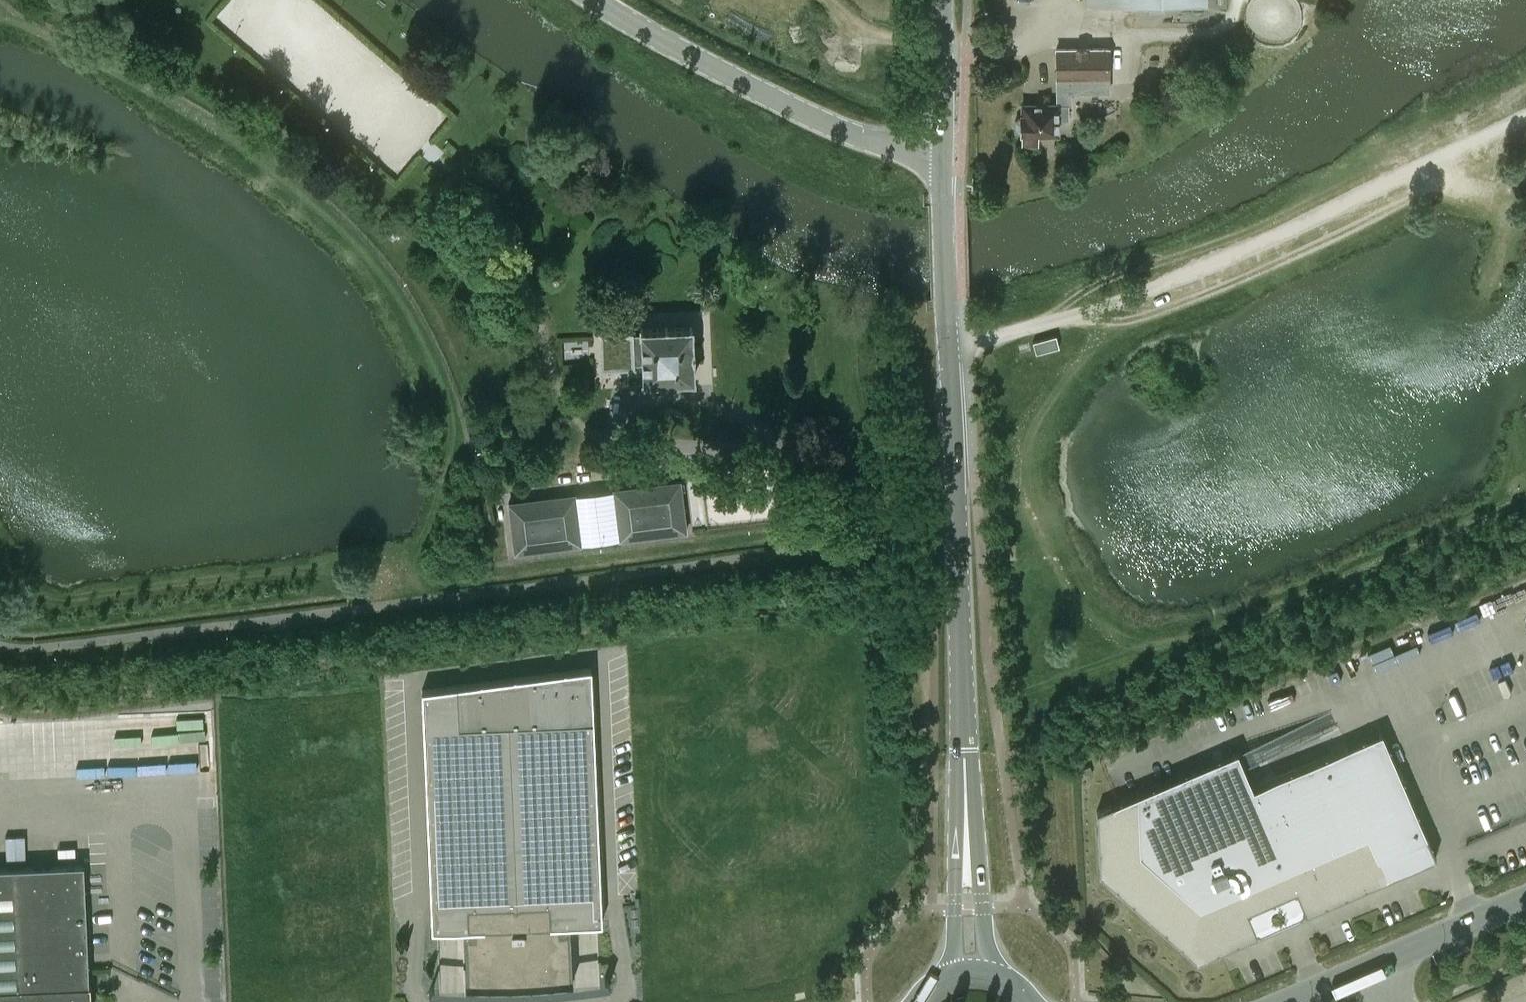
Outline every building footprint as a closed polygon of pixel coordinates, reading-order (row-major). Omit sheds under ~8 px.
[(1087,4),(1149,4),(1149,11),(1164,11),(1164,3),(1209,3),(1209,0),(1087,0),(1087,4)] [(1058,120),(1068,120),(1068,104),(1072,104),(1072,92),(1110,92),(1109,49),(1056,48),(1056,105),(1023,105),(1023,115),(1021,115),(1021,116),(1016,122),(1016,130),(1021,135),(1023,135),(1023,146),(1037,146),(1037,133),(1058,133),(1058,120)] [(634,366),(633,363),(643,362),(644,381),(695,378),(692,325),(641,328),(641,332),(600,334),(602,367),(634,366)] [(1033,342),(1037,353),(1060,347),(1057,335),(1033,342)] [(619,541),(687,533),(681,480),(612,489),(619,541)] [(507,502),(513,554),(582,546),(576,493),(507,502)] [(602,922),(592,668),(422,691),(432,929),(464,928),(467,987),(493,991),(520,992),(547,989),(573,983),(570,924),(602,922)] [(1099,873),(1198,959),(1260,933),(1251,912),(1296,893),(1305,913),(1388,878),(1379,857),(1425,837),(1434,858),(1436,857),(1382,733),(1253,788),(1237,751),(1119,802),(1114,804),(1111,805),(1097,811),(1099,873)] [(91,984),(90,984),(85,864),(0,867),(0,1001),(92,1001),(91,984)]
